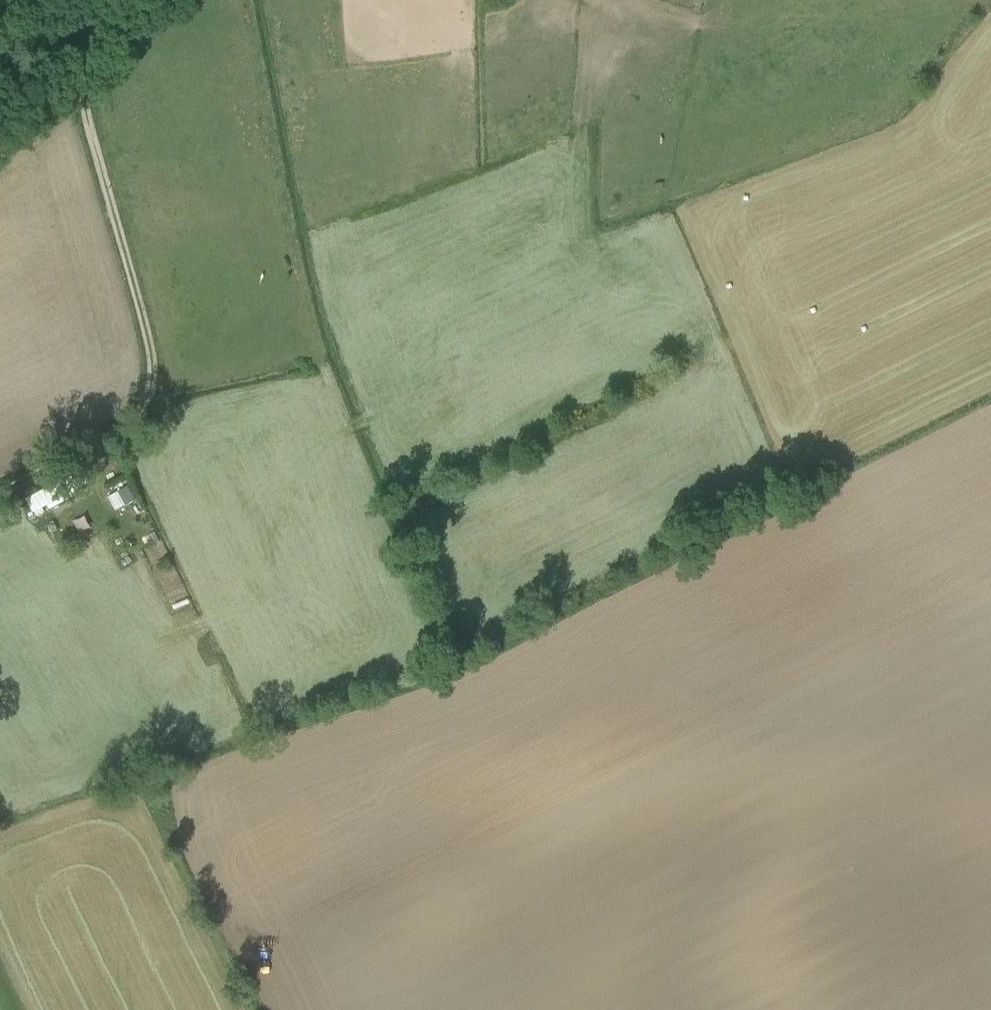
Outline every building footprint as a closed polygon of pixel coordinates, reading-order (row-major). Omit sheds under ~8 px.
[(26,499),(33,512),(85,485),(78,471),(26,499)] [(130,484),(109,493),(115,508),(136,499),(130,484)]
